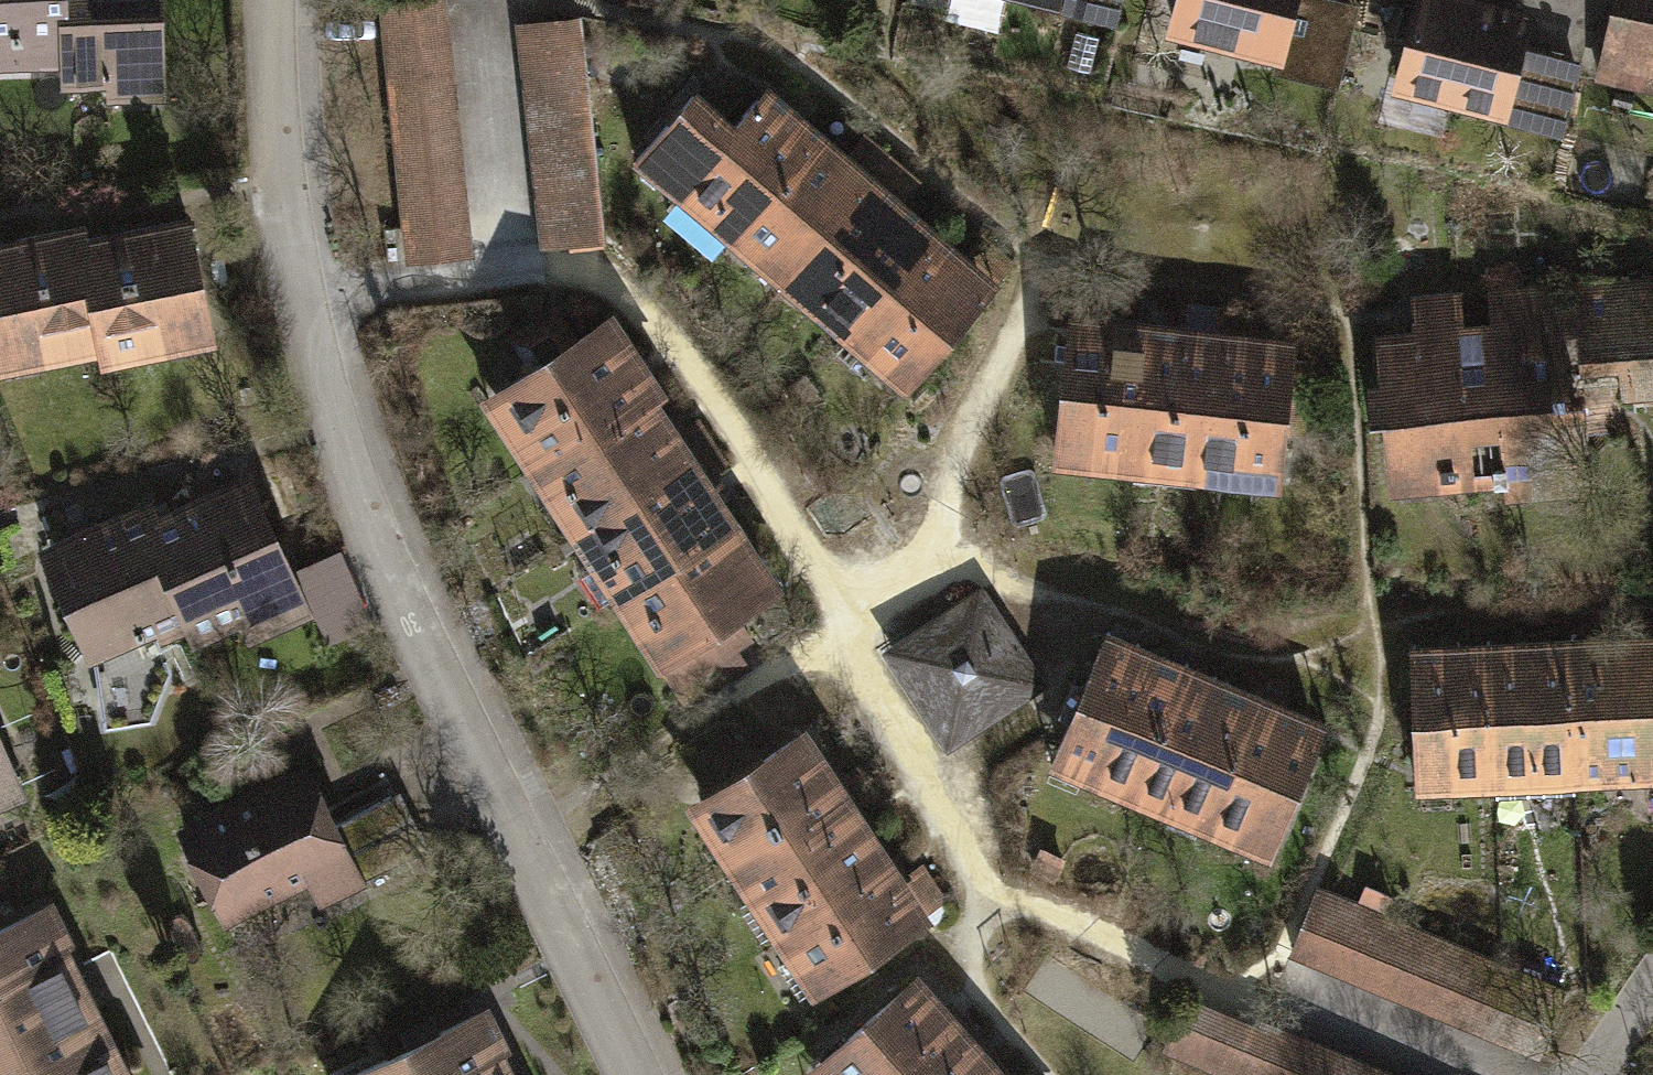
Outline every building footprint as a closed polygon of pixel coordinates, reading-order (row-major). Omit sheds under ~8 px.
[(61,0),(0,0),(0,69),(63,67),(61,0)] [(63,67),(64,90),(110,88),(110,110),(172,107),(168,0),(61,0),(63,67)] [(1062,2),(1060,10),(1119,25),(1125,0),(1063,0),(1062,2)] [(1171,30),(1283,58),(1298,0),(1179,0),(1171,30)] [(1327,0),(1298,0),(1283,58),(1281,68),(1340,83),(1358,8),(1327,0)] [(1505,0),(1418,0),(1396,87),(1508,115),(1525,51),(1535,8),(1505,0)] [(1598,84),(1652,97),(1652,0),(1618,0),(1598,84)] [(382,11),(409,266),(471,260),(445,5),(382,11)] [(517,30),(542,251),(603,244),(577,23),(517,30)] [(1583,65),(1525,51),(1508,115),(1506,125),(1565,140),(1583,65)] [(636,155),(679,192),(746,113),(702,76),(636,155)] [(831,131),(772,82),(746,113),(679,192),(738,241),(831,131)] [(851,148),(831,131),(738,241),(797,291),(901,167),(863,135),(851,148)] [(922,185),(901,167),(797,291),(856,340),(949,230),(911,198),(922,185)] [(195,213),(83,234),(105,355),(106,366),(223,342),(195,213)] [(0,235),(0,373),(105,355),(83,234),(81,220),(0,235)] [(972,250),(949,230),(856,340),(915,390),(1019,267),(983,237),(972,250)] [(1563,277),(1569,360),(1628,355),(1631,397),(1652,395),(1652,270),(1563,277)] [(1494,317),(1468,319),(1476,424),(1507,422),(1511,475),(1578,470),(1569,360),(1563,277),(1491,282),(1494,317)] [(1389,407),(1395,483),(1480,477),(1476,424),(1468,319),(1465,284),(1414,288),(1416,320),(1383,323),(1386,367),(1376,367),(1379,408),(1389,407)] [(1142,311),(1069,304),(1054,455),(1064,456),(1063,472),(1116,477),(1117,461),(1127,462),(1142,311)] [(482,395),(530,468),(658,384),(610,311),(575,335),(558,310),(508,342),(525,367),(482,395)] [(1215,317),(1142,311),(1127,462),(1201,469),(1215,317)] [(1300,325),(1215,317),(1201,469),(1274,476),(1280,418),(1291,419),(1300,325)] [(530,468),(572,531),(700,447),(658,384),(530,468)] [(598,605),(614,594),(742,511),(700,447),(572,531),(597,570),(582,580),(598,605)] [(139,498),(194,644),(243,626),(249,640),(315,616),(259,466),(162,503),(157,491),(139,498)] [(139,498),(41,534),(92,661),(98,735),(159,730),(171,686),(194,679),(194,644),(139,498)] [(614,594),(685,703),(766,650),(742,615),(790,584),(742,511),(614,594)] [(986,583),(882,649),(946,750),(1050,684),(986,583)] [(1053,759),(1127,790),(1185,653),(1111,621),(1053,759)] [(1585,777),(1652,774),(1652,623),(1579,626),(1585,777)] [(1498,629),(1504,780),(1505,795),(1586,792),(1585,777),(1579,626),(1498,629)] [(1415,633),(1421,783),(1504,780),(1498,629),(1415,633)] [(1193,839),(1201,821),(1259,684),(1185,653),(1127,790),(1135,793),(1129,808),(1148,816),(1154,801),(1174,810),(1166,828),(1193,839)] [(1201,821),(1275,852),(1333,715),(1288,696),(1295,681),(1265,669),(1259,684),(1201,821)] [(30,793),(0,714),(0,804),(30,793)] [(690,796),(732,860),(865,774),(855,758),(842,766),(811,718),(690,796)] [(312,757),(181,820),(231,923),(312,884),(324,908),(429,857),(397,792),(342,818),(312,757)] [(732,860),(774,924),(895,845),(863,797),(875,789),(865,774),(732,860)] [(774,924),(816,988),(948,902),(924,864),(912,872),(895,845),(774,924)] [(1357,901),(1318,885),(1291,951),(1468,1025),(1495,958),(1386,913),(1395,892),(1366,880),(1357,901)] [(0,917),(0,1074),(137,1074),(52,893),(0,917)] [(919,964),(809,1065),(818,1074),(913,1074),(971,1022),(919,964)] [(1200,992),(1178,1045),(1250,1074),(1398,1074),(1200,992)] [(334,1074),(525,1074),(487,1000),(334,1074)] [(971,1022),(913,1074),(1020,1074),(971,1022)]
